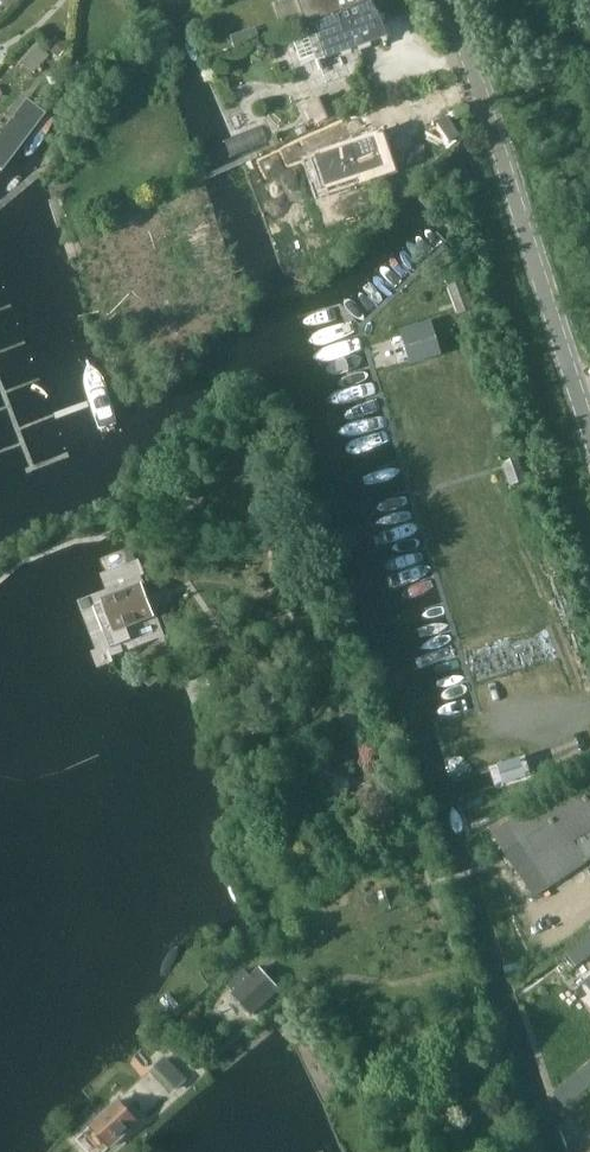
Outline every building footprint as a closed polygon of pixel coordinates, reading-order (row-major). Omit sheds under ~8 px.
[(316,62),(383,38),(374,14),(373,14),(368,0),(361,0),(301,21),(308,39),(295,44),(303,66),(316,62)] [(302,19),(301,20),(301,21),(361,0),(295,0),(302,19)] [(18,56),(30,68),(46,52),(33,39),(18,56)] [(316,124),(336,115),(328,96),(307,105),(316,124)] [(40,123),(22,109),(0,137),(0,168),(3,170),(40,123)] [(327,189),(384,170),(373,137),(316,156),(327,189)] [(460,314),(474,308),(464,280),(450,286),(460,314)] [(404,333),(412,361),(439,352),(431,325),(404,333)] [(115,630),(152,616),(141,588),(105,602),(115,630)] [(574,880),(570,874),(589,861),(589,771),(493,835),(534,898),(558,882),(562,888),(574,880)] [(252,1015),(279,989),(260,969),(251,978),(245,972),(230,986),(236,993),(233,995),(252,1015)] [(173,1090),(185,1079),(166,1058),(154,1070),(173,1090)] [(571,1084),(580,1094),(589,1086),(589,1068),(571,1084)] [(110,1149),(138,1123),(119,1102),(91,1128),(110,1149)]
